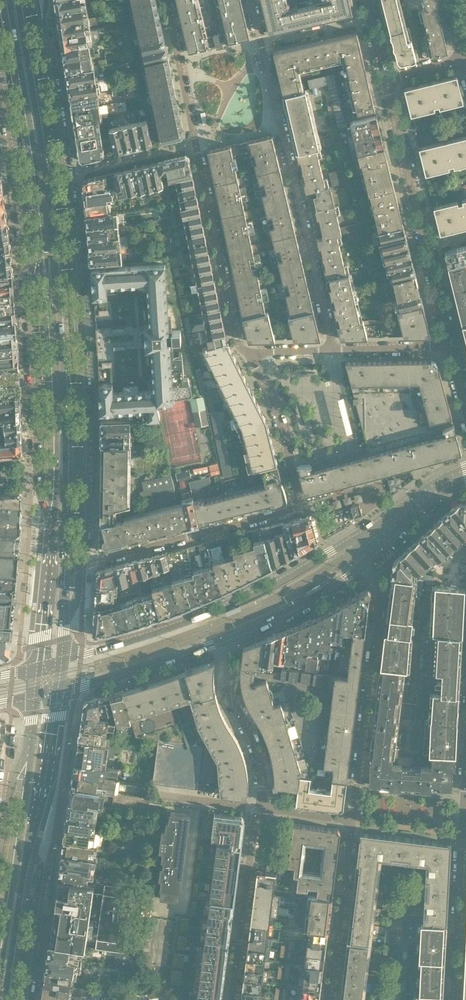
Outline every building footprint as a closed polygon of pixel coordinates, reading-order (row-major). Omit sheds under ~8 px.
[(57,11),(87,6),(86,0),(55,0),(57,11)] [(133,3),(135,12),(157,8),(156,0),(146,0),(133,3)] [(216,48),(223,46),(223,43),(250,37),(241,0),(219,0),(226,31),(207,35),(199,0),(177,0),(189,51),(216,45),(216,48)] [(269,33),(352,13),(349,0),(327,0),(327,1),(286,11),(283,0),(261,0),(269,33)] [(409,27),(404,28),(397,0),(382,0),(398,61),(401,63),(416,59),(409,27)] [(437,5),(426,7),(421,9),(426,30),(428,29),(429,34),(427,34),(430,44),(426,45),(429,56),(448,52),(437,5)] [(87,6),(57,11),(59,23),(89,18),(87,6)] [(157,8),(135,12),(137,22),(160,18),(157,8)] [(89,18),(59,23),(61,35),(91,30),(89,18)] [(160,18),(137,22),(139,32),(162,27),(160,18)] [(162,27),(139,32),(141,42),(164,37),(162,27)] [(91,30),(61,35),(63,46),(93,42),(91,30)] [(366,74),(357,32),(315,42),(320,63),(340,58),(340,54),(344,53),(350,77),(366,74)] [(164,37),(141,42),(143,52),(166,47),(164,37)] [(95,53),(93,42),(63,46),(64,58),(91,54),(95,53)] [(300,91),(294,65),(299,64),(299,68),(320,63),(315,42),(273,52),(284,94),(283,95),(300,91)] [(166,47),(143,52),(145,62),(168,57),(166,47)] [(93,66),(91,54),(64,58),(66,70),(97,65),(96,65),(93,66)] [(168,57),(145,62),(147,72),(170,67),(168,57)] [(105,65),(98,66),(97,65),(66,70),(68,83),(98,78),(107,76),(105,65)] [(170,67),(147,72),(149,81),(172,76),(170,67)] [(345,123),(333,74),(308,80),(310,88),(328,84),(333,104),(328,105),(330,114),(335,113),(337,124),(345,123)] [(375,110),(369,84),(366,74),(350,77),(346,78),(353,109),(354,114),(354,115),(375,110)] [(457,75),(404,88),(411,115),(435,109),(434,106),(439,105),(439,108),(463,102),(457,75)] [(172,76),(149,81),(151,91),(174,86),(172,76)] [(106,77),(98,78),(68,83),(70,96),(100,91),(101,90),(108,89),(106,77)] [(125,87),(139,85),(137,78),(124,80),(125,87)] [(174,86),(151,91),(153,101),(156,101),(176,97),(174,86)] [(319,147),(308,100),(305,90),(300,91),(283,95),(296,152),(316,148),(319,147)] [(100,91),(70,96),(72,108),(99,104),(98,96),(99,96),(98,92),(100,92),(100,91)] [(176,97),(156,101),(158,110),(178,106),(176,97)] [(99,104),(72,108),(74,121),(102,117),(101,112),(100,112),(99,104)] [(180,116),(178,106),(158,110),(160,119),(160,120),(180,116)] [(376,115),(350,121),(354,137),(380,131),(376,115)] [(180,116),(160,120),(162,130),(174,128),(182,126),(180,116)] [(102,117),(74,121),(76,134),(100,130),(99,118),(102,118),(102,117)] [(152,143),(148,122),(147,119),(138,122),(142,145),(152,143)] [(164,140),(162,130),(160,120),(160,119),(148,122),(152,143),(164,140)] [(138,122),(128,124),(133,148),(142,145),(138,122)] [(128,124),(119,126),(124,150),(133,148),(128,124)] [(109,128),(112,140),(115,152),(124,150),(119,126),(109,128)] [(182,126),(174,128),(162,130),(164,140),(174,138),(181,136),(184,133),(182,126)] [(100,130),(76,134),(78,146),(102,142),(100,130)] [(380,131),(354,137),(358,152),(384,146),(380,131)] [(280,167),(272,134),(241,142),(243,152),(251,150),(257,173),(280,167)] [(419,147),(425,174),(449,168),(449,165),(453,164),(454,167),(465,164),(465,135),(419,147)] [(325,146),(342,141),(340,136),(324,140),(325,146)] [(115,152),(112,140),(102,142),(104,155),(115,152)] [(102,142),(78,146),(79,157),(83,160),(104,155),(102,142)] [(239,142),(207,150),(214,182),(237,177),(232,154),(241,152),(239,142)] [(384,146),(358,152),(352,153),(355,164),(359,163),(362,175),(389,169),(384,146)] [(316,148),(296,152),(299,162),(300,161),(305,183),(304,183),(306,192),(312,191),(326,188),(316,148)] [(192,175),(189,157),(185,155),(158,162),(160,172),(166,171),(168,180),(175,179),(192,175)] [(162,181),(160,172),(158,162),(149,164),(154,188),(163,186),(162,181)] [(154,188),(149,164),(141,166),(146,189),(154,188)] [(146,189),(141,166),(132,168),(137,191),(146,189)] [(280,167),(257,173),(259,182),(253,184),(256,196),(262,195),(265,206),(287,200),(280,167)] [(137,191),(132,168),(123,170),(128,193),(132,192),(137,191)] [(329,172),(332,186),(346,182),(343,169),(329,172)] [(396,197),(392,180),(389,169),(362,175),(366,194),(368,194),(370,203),(396,197)] [(128,193),(123,170),(114,172),(117,186),(119,195),(123,194),(128,193)] [(117,186),(114,172),(85,179),(82,182),(83,189),(107,187),(117,186)] [(195,186),(192,175),(175,179),(175,180),(163,183),(165,190),(177,187),(177,189),(195,186)] [(237,177),(214,182),(221,216),(244,211),(242,200),(248,199),(245,187),(239,188),(237,177)] [(195,186),(177,189),(179,198),(196,195),(195,186)] [(335,205),(330,186),(326,188),(312,191),(317,209),(334,205),(335,205)] [(108,199),(107,187),(83,189),(85,202),(108,199)] [(196,195),(179,198),(181,208),(198,204),(196,195)] [(403,225),(399,207),(396,197),(370,203),(378,231),(403,225)] [(433,206),(440,233),(465,227),(465,198),(462,199),(462,202),(458,203),(457,200),(433,206)] [(108,199),(85,202),(86,213),(109,211),(108,199)] [(287,200),(265,206),(267,216),(261,217),(264,229),(270,228),(273,239),(295,234),(287,200)] [(198,204),(181,208),(183,217),(200,213),(198,204)] [(346,274),(339,243),(337,235),(347,232),(349,240),(359,238),(356,223),(340,227),(335,205),(334,205),(317,209),(322,231),(323,237),(317,239),(319,248),(321,247),(324,261),(326,269),(324,269),(326,279),(346,274)] [(165,216),(163,207),(151,209),(153,218),(165,216)] [(126,222),(125,212),(118,212),(118,210),(109,211),(86,213),(87,226),(119,223),(126,222)] [(244,211),(221,216),(228,250),(251,245),(249,234),(255,233),(252,220),(246,221),(244,211)] [(200,213),(183,217),(185,227),(202,223),(200,213)] [(0,220),(0,233),(8,233),(8,228),(9,226),(9,223),(7,221),(7,220),(0,220)] [(127,232),(126,222),(119,223),(87,226),(89,237),(120,234),(124,234),(124,232),(127,232)] [(202,223),(185,227),(187,236),(204,232),(202,223)] [(403,225),(378,231),(376,232),(372,233),(374,243),(381,241),(406,235),(403,225)] [(171,243),(169,231),(162,232),(164,244),(171,243)] [(204,232),(187,236),(189,245),(206,242),(204,232)] [(0,233),(0,246),(9,245),(8,233),(0,233)] [(120,234),(89,237),(90,248),(122,246),(120,234)] [(295,234),(273,239),(275,249),(269,250),(272,263),(278,262),(280,273),(303,267),(295,234)] [(406,235),(381,241),(383,247),(380,248),(381,251),(384,250),(408,244),(406,235)] [(206,242),(189,245),(191,255),(208,251),(206,242)] [(408,244),(384,250),(385,256),(383,257),(383,260),(410,254),(408,244)] [(0,246),(0,259),(11,258),(9,245),(0,246)] [(251,245),(228,250),(235,283),(258,278),(256,267),(262,266),(259,254),(253,255),(251,245)] [(457,248),(460,262),(465,260),(465,245),(461,247),(457,248)] [(122,246),(90,248),(91,261),(123,259),(122,246)] [(451,249),(444,251),(448,265),(460,262),(457,248),(451,249)] [(208,251),(191,255),(193,264),(210,260),(208,251)] [(410,254),(383,260),(385,267),(388,266),(389,270),(413,264),(410,254)] [(0,259),(0,271),(12,270),(11,258),(0,259)] [(210,260),(193,264),(195,274),(212,270),(210,260)] [(460,262),(448,265),(453,285),(465,282),(465,260),(460,262)] [(192,396),(189,376),(184,377),(182,350),(173,351),(173,346),(172,340),(181,340),(180,330),(170,330),(169,314),(165,314),(163,286),(165,286),(165,281),(162,281),(161,275),(164,275),(165,275),(164,265),(163,265),(163,264),(92,268),(94,296),(107,295),(107,293),(117,292),(117,285),(134,284),(134,286),(135,288),(139,288),(140,286),(140,284),(147,284),(150,324),(144,325),(146,349),(151,349),(154,390),(139,391),(138,386),(123,387),(123,392),(113,392),(112,383),(99,384),(101,412),(126,410),(136,410),(144,409),(144,418),(148,418),(160,417),(157,404),(192,396)] [(413,264),(389,270),(387,270),(388,275),(392,275),(393,280),(415,274),(413,264)] [(303,267),(280,273),(283,282),(277,284),(280,296),(286,295),(289,307),(311,302),(303,267)] [(0,271),(0,281),(13,280),(12,270),(0,271)] [(212,270),(195,274),(196,283),(214,279),(212,270)] [(350,272),(346,274),(326,279),(330,295),(354,290),(350,272)] [(418,284),(415,274),(393,280),(394,285),(392,285),(393,289),(395,289),(418,284)] [(258,278),(235,283),(242,317),(265,312),(263,301),(269,300),(266,287),(260,288),(258,278)] [(214,279),(196,283),(198,293),(216,289),(214,279)] [(0,281),(0,290),(13,289),(13,280),(0,281)] [(453,285),(458,305),(465,303),(465,282),(453,285)] [(420,293),(418,284),(395,289),(398,298),(420,293)] [(0,290),(0,310),(15,308),(13,289),(0,290)] [(216,289),(198,293),(200,302),(218,298),(216,289)] [(354,290),(330,295),(335,316),(337,325),(360,320),(358,311),(359,311),(354,290)] [(420,293),(398,298),(399,303),(394,304),(396,310),(397,310),(422,304),(420,293)] [(218,298),(200,302),(202,311),(220,308),(218,298)] [(311,302),(289,307),(290,315),(313,310),(311,302)] [(458,305),(462,325),(465,324),(465,303),(458,305)] [(422,304),(397,310),(403,336),(430,336),(422,304)] [(0,310),(0,319),(15,317),(15,308),(0,310)] [(220,308),(202,311),(204,321),(222,317),(220,308)] [(313,310),(290,315),(291,316),(288,316),(293,339),(320,339),(313,310)] [(265,312),(242,317),(248,340),(275,340),(268,312),(265,312)] [(0,319),(0,328),(16,327),(15,317),(0,319)] [(222,317),(204,321),(206,330),(224,327),(222,317)] [(360,320),(337,325),(340,338),(367,337),(363,320),(360,320)] [(16,327),(0,328),(0,348),(17,347),(16,327)] [(236,360),(231,350),(227,341),(224,327),(206,330),(209,345),(202,347),(212,367),(236,360)] [(0,348),(0,368),(18,366),(17,347),(0,348)] [(246,380),(241,370),(236,360),(212,367),(222,387),(246,380)] [(346,361),(345,361),(351,383),(352,387),(417,384),(427,425),(450,419),(450,417),(452,417),(452,416),(451,416),(438,368),(437,365),(435,362),(434,361),(431,360),(428,360),(346,361)] [(0,368),(0,381),(19,379),(18,366),(0,368)] [(200,368),(196,369),(201,390),(205,389),(200,368)] [(20,392),(19,379),(0,381),(0,394),(20,392)] [(256,401),(251,390),(246,380),(222,387),(232,407),(256,401)] [(228,455),(219,410),(224,409),(222,401),(214,402),(211,390),(206,391),(223,476),(232,474),(229,460),(228,455)] [(0,394),(0,406),(20,405),(20,392),(0,394)] [(191,399),(193,410),(205,408),(203,396),(191,399)] [(266,421),(261,411),(256,401),(232,407),(242,427),(266,421)] [(0,406),(0,420),(1,420),(21,417),(20,405),(0,406)] [(21,417),(1,420),(2,431),(4,431),(4,441),(21,439),(21,417)] [(130,418),(101,419),(101,445),(103,445),(128,445),(131,445),(130,418)] [(272,442),(269,432),(266,421),(242,427),(247,448),(272,442)] [(375,475),(461,451),(454,424),(439,432),(438,435),(405,444),(369,454),(361,456),(349,459),(348,456),(310,466),(310,465),(312,465),(312,464),(300,464),(296,464),(298,473),(299,473),(305,494),(361,479),(367,477),(375,475)] [(21,439),(4,441),(0,441),(0,454),(19,452),(22,449),(21,439)] [(277,464),(274,453),(272,442),(247,448),(253,470),(277,464)] [(128,542),(122,520),(118,506),(130,503),(130,502),(131,446),(128,446),(128,445),(103,445),(101,445),(100,524),(98,550),(128,542)] [(287,498),(284,490),(282,482),(278,466),(261,470),(265,485),(233,493),(238,513),(267,506),(277,504),(285,502),(286,501),(287,500),(287,499),(287,498)] [(189,469),(175,473),(177,480),(191,477),(189,469)] [(174,489),(171,474),(142,481),(144,490),(140,491),(141,497),(156,493),(174,489)] [(189,481),(192,491),(210,482),(209,476),(189,481)] [(176,496),(174,489),(156,493),(158,500),(176,496)] [(0,493),(0,505),(21,506),(21,494),(18,491),(0,493)] [(238,513),(233,493),(204,500),(204,497),(193,500),(199,523),(238,513)] [(182,499),(182,503),(187,526),(199,523),(193,500),(188,501),(187,497),(182,499)] [(449,510),(465,528),(465,501),(459,501),(449,510)] [(187,526),(182,503),(169,506),(175,529),(187,526)] [(362,514),(359,504),(350,507),(353,516),(351,516),(351,519),(354,518),(354,517),(362,514)] [(21,506),(0,505),(0,518),(20,519),(21,506)] [(175,529),(169,506),(161,508),(166,532),(175,529)] [(161,508),(152,510),(157,534),(166,532),(161,508)] [(152,510),(142,513),(148,536),(157,534),(152,510)] [(462,539),(465,543),(465,528),(449,510),(442,517),(462,539)] [(148,536),(142,513),(132,515),(138,539),(148,536)] [(138,539),(132,515),(124,517),(122,520),(128,542),(138,539)] [(308,516),(292,520),(295,533),(314,528),(311,518),(308,516)] [(442,517),(434,524),(455,545),(462,539),(442,517)] [(20,519),(0,518),(0,529),(20,531),(20,519)] [(292,520),(283,522),(284,527),(291,555),(300,550),(295,533),(292,520)] [(291,555),(284,527),(283,522),(273,525),(275,532),(282,560),(291,555)] [(434,524),(426,531),(448,552),(455,545),(434,524)] [(282,560),(275,532),(273,525),(262,528),(263,534),(265,539),(272,566),(282,560)] [(272,566),(265,539),(263,534),(262,528),(251,530),(255,545),(256,548),(262,571),(272,566)] [(314,528),(295,533),(300,550),(315,541),(316,537),(314,528)] [(0,529),(0,542),(19,543),(20,531),(0,529)] [(426,531),(418,539),(436,556),(439,560),(448,552),(426,531)] [(242,581),(236,556),(234,550),(232,550),(229,539),(220,541),(225,559),(232,586),(242,581)] [(418,539),(409,547),(427,565),(436,556),(418,539)] [(455,545),(448,552),(439,560),(445,567),(453,559),(454,560),(465,561),(465,543),(462,539),(455,545)] [(0,542),(0,553),(18,554),(19,543),(0,542)] [(215,565),(214,562),(209,543),(203,545),(203,543),(197,544),(204,568),(211,595),(221,591),(215,565)] [(262,571),(256,548),(255,545),(245,547),(252,576),(262,571)] [(252,576),(245,547),(234,550),(236,556),(242,581),(252,576)] [(409,547),(400,556),(417,571),(420,571),(427,565),(409,547)] [(191,604),(183,576),(176,550),(166,552),(168,560),(171,570),(172,574),(174,581),(181,608),(191,604)] [(171,570),(168,560),(166,552),(155,555),(160,574),(171,570)] [(0,553),(0,565),(17,566),(18,554),(0,553)] [(170,612),(160,577),(160,574),(155,555),(144,558),(148,572),(149,578),(151,585),(152,588),(159,616),(170,612)] [(417,571),(400,556),(394,561),(393,563),(391,577),(417,579),(417,575),(416,575),(417,571)] [(424,574),(439,560),(436,556),(427,565),(420,571),(417,571),(416,575),(417,575),(417,579),(417,580),(423,580),(424,574)] [(144,558),(134,560),(138,575),(148,572),(144,558)] [(232,586),(225,559),(214,562),(215,565),(221,591),(232,586)] [(134,560),(123,563),(128,582),(129,584),(135,582),(133,576),(138,575),(134,560)] [(123,563),(112,566),(116,580),(118,584),(128,582),(123,563)] [(0,565),(0,575),(17,576),(17,566),(0,565)] [(100,569),(97,573),(96,583),(115,585),(113,581),(116,580),(112,566),(100,569)] [(193,571),(194,573),(201,599),(211,595),(204,568),(193,571)] [(148,572),(138,575),(140,581),(149,578),(148,572)] [(194,573),(183,576),(191,604),(201,599),(194,573)] [(174,581),(172,574),(160,577),(170,612),(181,608),(174,581)] [(0,575),(0,587),(16,588),(17,576),(0,575)] [(143,594),(140,584),(140,581),(138,575),(133,576),(135,582),(129,584),(132,597),(143,594)] [(416,588),(417,579),(391,577),(390,587),(415,590),(416,588)] [(115,585),(96,583),(95,596),(110,598),(114,598),(114,597),(115,585)] [(159,616),(152,588),(151,585),(146,587),(145,583),(140,584),(143,594),(149,619),(159,616)] [(464,601),(465,588),(435,585),(434,598),(464,601)] [(0,587),(0,599),(15,600),(16,588),(0,587)] [(421,600),(422,592),(415,591),(415,590),(390,587),(389,597),(414,600),(421,600)] [(364,632),(368,601),(369,591),(366,589),(364,590),(361,592),(358,593),(354,631),(364,632)] [(354,631),(358,593),(346,600),(342,634),(353,635),(354,631)] [(149,619),(143,594),(132,597),(133,600),(139,623),(149,619)] [(129,626),(122,602),(122,600),(120,595),(114,597),(114,598),(110,598),(112,607),(118,629),(129,626)] [(109,632),(103,608),(112,607),(110,598),(95,596),(93,623),(92,632),(95,635),(102,634),(109,632)] [(413,609),(414,600),(389,597),(388,607),(413,609)] [(464,601),(434,598),(433,609),(463,612),(464,601)] [(0,599),(0,611),(14,612),(15,600),(0,599)] [(139,623),(133,600),(127,601),(127,600),(122,602),(129,626),(139,623)] [(341,643),(342,634),(346,600),(334,607),(330,642),(341,643)] [(118,629),(112,607),(103,608),(109,632),(118,629)] [(330,642),(334,607),(323,614),(318,649),(329,650),(330,642)] [(412,619),(413,609),(388,607),(386,617),(412,619)] [(463,624),(463,612),(433,609),(432,621),(463,624)] [(0,611),(0,623),(12,624),(14,612),(0,611)] [(318,649),(323,614),(312,618),(306,658),(305,669),(316,670),(318,649)] [(420,620),(412,619),(386,617),(384,633),(409,636),(410,636),(418,637),(420,620)] [(306,658),(312,618),(300,623),(296,657),(306,658)] [(463,624),(432,621),(431,632),(436,633),(462,635),(463,624)] [(0,623),(0,635),(11,637),(12,624),(0,623)] [(296,657),(300,623),(289,628),(284,661),(295,662),(296,657)] [(284,661),(289,628),(278,632),(274,660),(284,661)] [(364,632),(354,631),(353,637),(352,637),(347,676),(358,678),(359,678),(364,632)] [(274,660),(278,632),(266,637),(261,667),(262,668),(261,670),(272,672),(273,669),(274,660)] [(409,647),(409,636),(384,633),(383,643),(409,647)] [(462,635),(436,633),(436,643),(461,644),(462,635)] [(0,635),(0,658),(7,656),(9,654),(11,637),(0,635)] [(266,637),(243,646),(241,665),(261,667),(266,637)] [(408,658),(409,647),(383,643),(382,654),(408,658)] [(461,653),(461,644),(436,643),(435,652),(461,653)] [(460,663),(461,653),(435,652),(435,661),(460,663)] [(407,670),(408,658),(382,654),(380,666),(402,669),(407,670)] [(233,731),(229,724),(226,719),(222,712),(219,703),(216,695),(215,690),(216,689),(215,688),(215,686),(214,684),(214,677),(214,664),(215,659),(162,678),(123,690),(129,714),(130,714),(190,694),(192,701),(198,717),(205,733),(213,748),(218,755),(218,791),(219,793),(247,796),(247,795),(248,787),(248,783),(248,778),(247,774),(246,765),(245,759),(244,755),(243,752),(241,748),(239,743),(238,740),(236,736),(233,731)] [(460,672),(460,663),(435,661),(434,671),(443,671),(460,672)] [(352,728),(352,724),(353,724),(357,696),(356,696),(356,692),(357,692),(359,678),(358,678),(347,676),(323,674),(321,684),(313,683),(314,672),(311,672),(309,683),(300,682),(302,671),(299,671),(297,681),(288,680),(290,669),(286,669),(285,680),(280,679),(282,670),(273,669),(272,672),(261,670),(262,668),(261,667),(241,665),(241,668),(241,677),(242,685),(243,693),(245,698),(248,705),(251,710),(258,721),(261,726),(264,732),(267,740),(269,745),(270,751),(272,757),(273,765),(274,771),(274,777),(274,782),(273,783),(273,784),(272,784),(272,785),(272,786),(273,787),(274,788),(275,788),(276,788),(277,788),(278,787),(278,786),(297,788),(300,774),(313,776),(312,788),(331,790),(332,778),(346,780),(349,759),(348,759),(349,755),(353,728),(352,728)] [(402,669),(380,666),(375,706),(416,711),(417,704),(401,702),(403,687),(400,687),(402,669)] [(297,681),(299,671),(290,669),(288,680),(297,681)] [(309,683),(311,672),(302,671),(300,682),(309,683)] [(460,672),(443,671),(443,678),(436,677),(436,681),(459,683),(460,672)] [(321,684),(323,674),(314,672),(313,683),(321,684)] [(459,694),(459,683),(436,681),(436,685),(442,685),(442,693),(459,694)] [(123,690),(109,693),(115,713),(117,724),(119,733),(130,734),(134,733),(129,714),(123,690)] [(458,704),(459,694),(442,693),(433,692),(432,702),(458,704)] [(115,713),(109,693),(101,696),(101,710),(103,715),(108,716),(115,713)] [(213,748),(205,733),(198,717),(192,701),(190,694),(130,714),(136,735),(158,737),(152,782),(218,791),(218,755),(213,748)] [(101,710),(101,696),(86,699),(84,702),(82,714),(99,716),(100,710),(101,710)] [(458,712),(458,704),(432,702),(431,710),(458,712)] [(416,711),(375,706),(371,742),(393,744),(394,732),(397,732),(399,718),(415,720),(416,711)] [(457,721),(458,712),(431,710),(431,718),(431,720),(457,721)] [(108,723),(108,722),(104,722),(105,717),(99,716),(82,714),(80,727),(107,731),(107,730),(114,731),(115,724),(108,723)] [(455,755),(457,721),(431,720),(431,718),(425,718),(424,744),(418,744),(418,753),(429,753),(432,753),(455,755)] [(107,731),(80,727),(78,739),(109,744),(110,736),(106,735),(107,731)] [(116,745),(113,744),(109,744),(78,739),(75,762),(102,766),(103,759),(105,757),(106,754),(112,755),(114,755),(116,745)] [(393,744),(371,742),(368,761),(370,762),(369,784),(380,784),(386,784),(386,780),(389,780),(389,788),(400,788),(401,785),(410,786),(411,767),(402,767),(402,765),(391,765),(392,757),(391,757),(393,744)] [(455,755),(432,753),(431,767),(421,766),(421,768),(411,767),(410,786),(420,787),(420,790),(431,790),(431,783),(435,783),(435,787),(440,787),(440,788),(451,789),(453,768),(455,768),(455,755)] [(102,766),(75,762),(73,774),(105,779),(106,772),(117,774),(118,768),(102,766)] [(149,785),(105,779),(73,774),(71,786),(100,791),(115,793),(150,797),(151,790),(148,790),(149,785)] [(346,780),(332,778),(331,790),(312,788),(313,776),(300,774),(297,788),(296,803),(340,809),(343,806),(346,780)] [(100,791),(71,786),(69,800),(98,804),(100,791)] [(98,804),(69,800),(67,813),(96,817),(98,804)] [(180,890),(190,814),(170,811),(169,821),(167,820),(166,829),(162,828),(154,828),(153,839),(160,840),(159,849),(163,850),(163,854),(165,854),(164,862),(162,861),(160,873),(162,873),(160,888),(161,888),(160,898),(177,900),(178,890),(180,890)] [(212,834),(211,838),(221,839),(224,813),(214,812),(214,813),(214,817),(213,821),(213,825),(212,829),(212,834)] [(96,817),(67,813),(66,826),(95,830),(96,817)] [(224,813),(221,839),(230,840),(233,814),(224,813)] [(240,846),(244,819),(242,815),(233,814),(230,840),(229,845),(240,846)] [(317,889),(317,895),(332,896),(340,831),(337,828),(293,822),(290,852),(288,868),(294,869),(293,874),(298,874),(297,886),(317,889)] [(95,830),(66,826),(64,840),(93,844),(100,845),(101,836),(95,835),(95,830)] [(360,832),(357,857),(378,860),(379,858),(378,858),(380,840),(381,834),(360,832)] [(381,834),(380,840),(378,858),(379,858),(381,858),(382,858),(398,860),(401,837),(381,834)] [(429,861),(431,840),(401,837),(398,860),(418,863),(418,860),(429,861)] [(103,845),(100,845),(93,844),(64,840),(62,852),(93,856),(94,849),(102,850),(103,845)] [(448,890),(450,863),(451,843),(431,840),(429,861),(429,872),(425,872),(425,889),(448,890)] [(240,846),(229,845),(216,844),(215,852),(239,855),(240,846)] [(98,857),(93,856),(62,852),(60,866),(94,870),(95,863),(97,863),(98,857)] [(215,852),(214,862),(238,865),(239,855),(215,852)] [(357,857),(356,867),(340,999),(361,999),(377,870),(378,860),(357,857)] [(214,862),(213,871),(237,875),(238,865),(214,862)] [(93,876),(94,870),(60,866),(58,877),(89,882),(90,876),(93,876)] [(279,873),(269,872),(265,871),(257,870),(256,875),(256,880),(255,881),(274,884),(277,884),(279,873)] [(213,871),(212,881),(236,884),(237,875),(213,871)] [(94,882),(89,882),(58,877),(50,940),(85,945),(89,919),(96,920),(95,925),(99,925),(96,944),(124,948),(130,901),(124,900),(124,897),(131,898),(131,894),(126,887),(104,884),(103,893),(93,892),(94,882)] [(212,881),(210,890),(234,893),(236,884),(212,881)] [(273,894),(274,884),(255,881),(255,887),(254,892),(273,894)] [(446,923),(448,890),(425,889),(424,903),(427,903),(426,915),(407,914),(407,921),(423,922),(446,923)] [(210,890),(209,900),(233,903),(234,893),(210,890)] [(280,895),(273,894),(254,892),(253,897),(253,903),(279,906),(280,895)] [(328,930),(332,896),(317,895),(311,894),(310,903),(309,913),(308,916),(307,926),(307,927),(301,926),(301,927),(304,927),(328,930)] [(207,900),(206,909),(208,910),(208,909),(232,912),(233,903),(209,900),(207,900)] [(277,917),(279,906),(253,903),(252,908),(251,913),(251,914),(270,916),(277,917)] [(207,918),(231,921),(232,912),(208,909),(208,910),(207,918)] [(269,923),(270,916),(251,914),(251,919),(250,924),(269,926),(269,923)] [(205,917),(203,927),(230,930),(231,921),(207,918),(205,917)] [(403,921),(402,940),(409,940),(415,940),(420,941),(420,942),(422,942),(445,943),(446,923),(423,922),(407,921),(403,921)] [(327,931),(269,923),(269,926),(250,924),(240,999),(319,999),(327,931)] [(203,927),(202,936),(204,936),(228,939),(230,930),(203,927)] [(227,948),(227,947),(228,939),(204,936),(203,945),(227,948)] [(85,945),(50,940),(48,953),(80,958),(82,946),(85,946),(85,945)] [(445,960),(445,943),(422,942),(421,959),(445,960)] [(201,945),(200,953),(226,957),(227,948),(203,945),(201,945)] [(121,952),(120,964),(125,965),(132,966),(133,957),(133,954),(131,954),(121,952)] [(80,958),(48,953),(45,968),(72,972),(77,972),(80,958)] [(200,953),(199,962),(225,966),(226,957),(200,953)] [(444,977),(445,960),(421,959),(420,975),(444,977)] [(224,975),(225,966),(199,962),(197,971),(224,975)] [(132,980),(134,966),(132,966),(125,965),(123,979),(132,980)] [(70,980),(72,972),(45,968),(43,982),(68,985),(72,986),(72,981),(70,980)] [(197,971),(196,980),(223,983),(224,975),(197,971)] [(443,993),(444,977),(420,975),(419,992),(443,993)] [(125,993),(136,981),(132,980),(123,979),(121,993),(125,993)] [(196,980),(195,989),(197,989),(222,992),(223,983),(196,980)] [(67,995),(68,985),(43,982),(42,996),(68,999),(69,995),(67,995)] [(104,990),(93,989),(92,998),(69,995),(68,999),(42,996),(41,999),(98,999),(104,990)] [(222,992),(197,989),(196,998),(211,999),(221,999),(222,992)]
